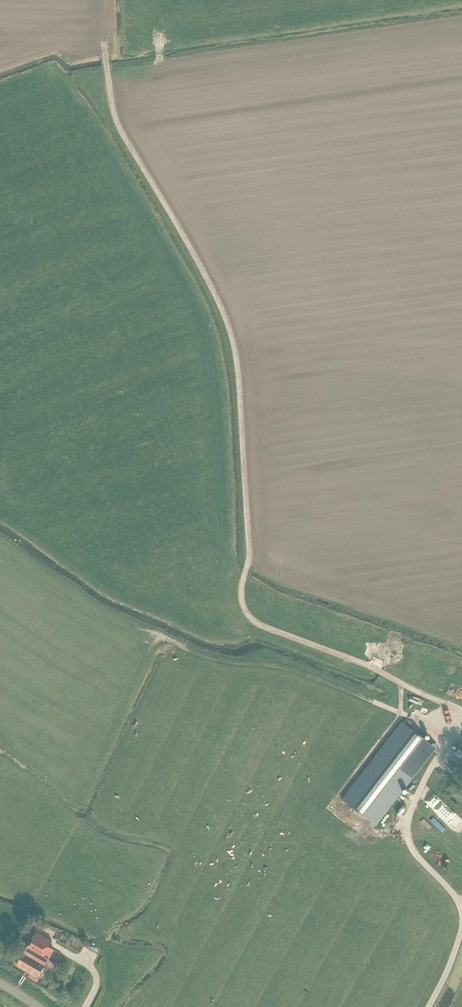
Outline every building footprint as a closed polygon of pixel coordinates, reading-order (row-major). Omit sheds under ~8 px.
[(375,825),(435,747),(402,721),(342,799),(375,825)] [(29,921),(38,927),(41,924),(31,918),(29,921)] [(49,947),(53,942),(37,932),(17,965),(38,977),(54,950),(49,947)]
